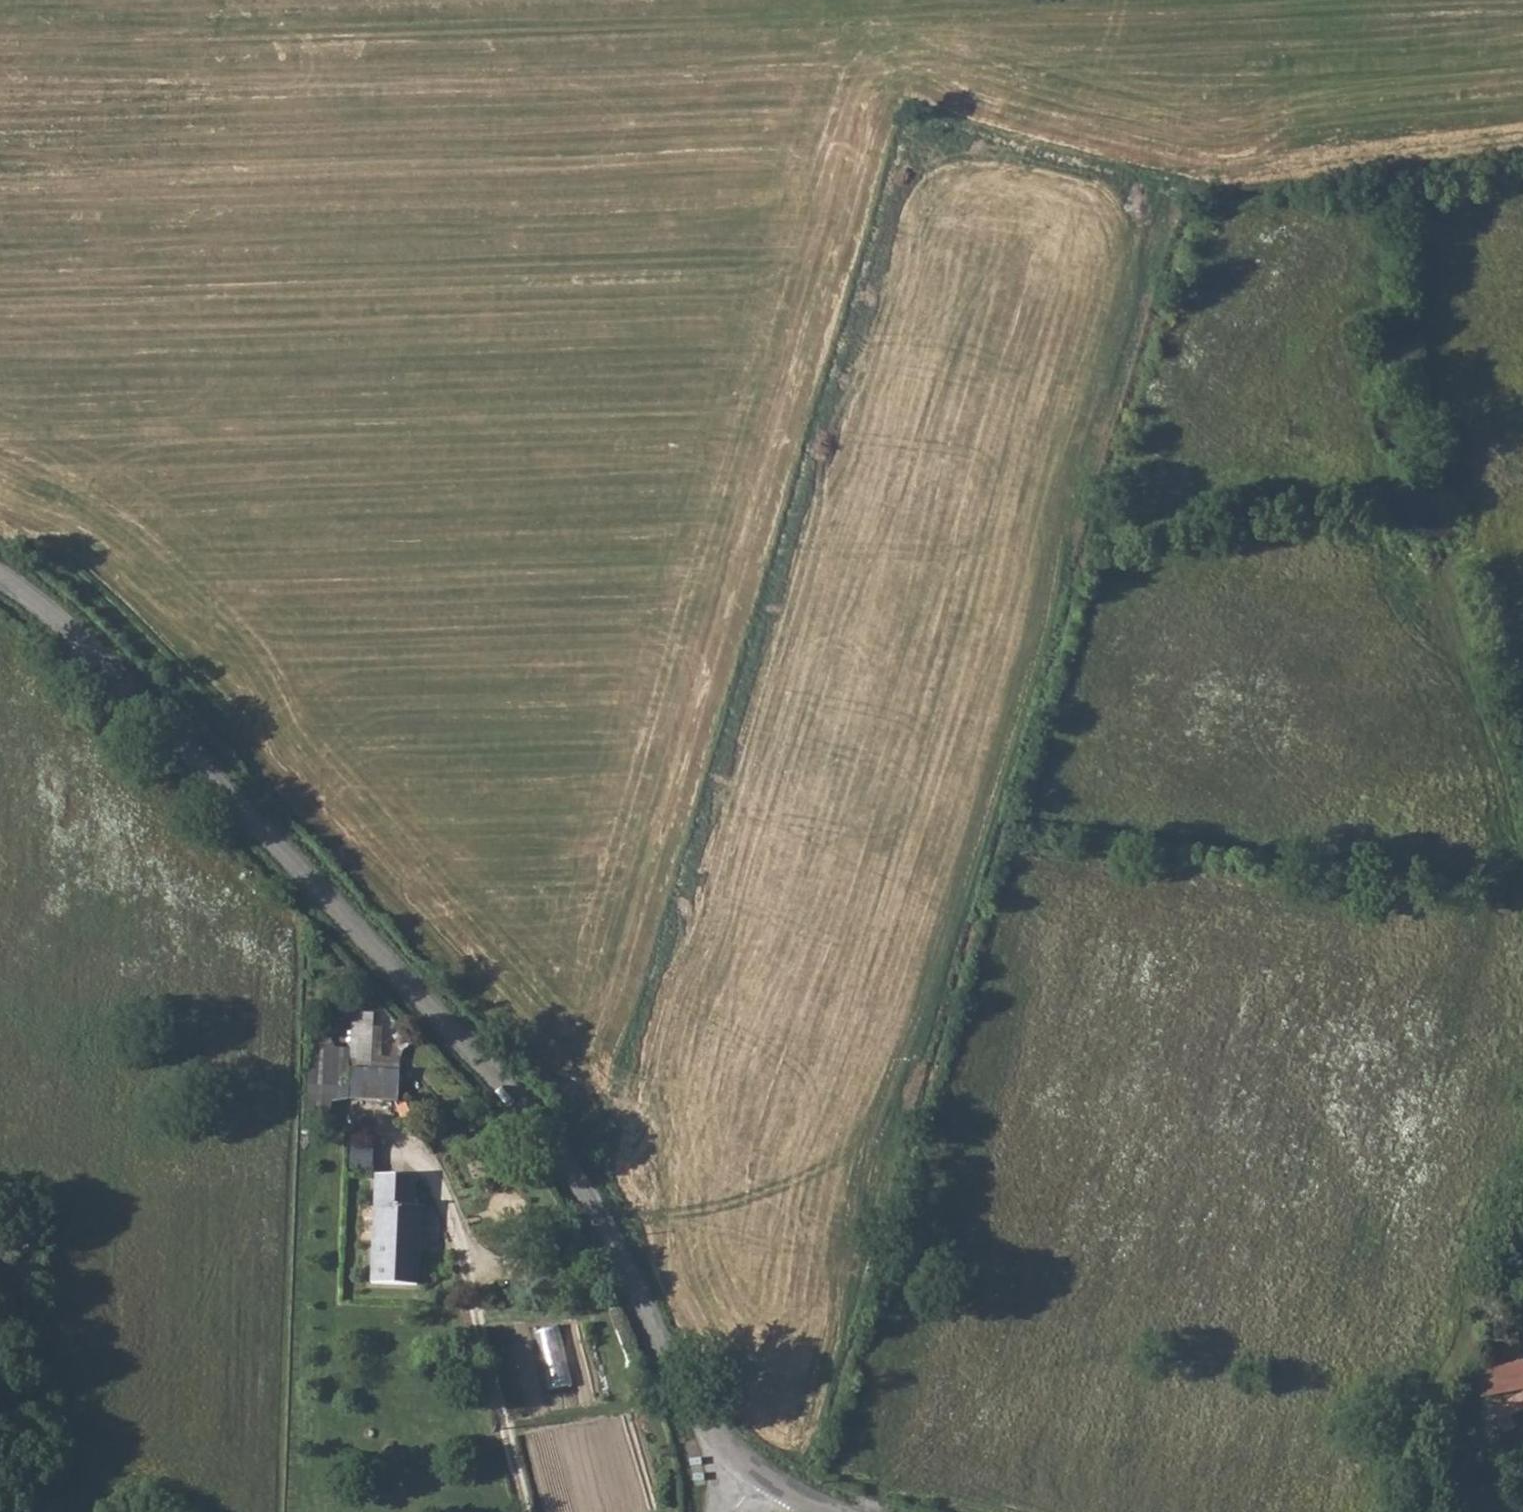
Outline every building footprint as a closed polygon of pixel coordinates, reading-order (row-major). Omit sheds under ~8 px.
[(305,1124),(332,1126),(333,1098),(399,1100),(402,1070),(342,1068),(344,1042),(312,1039),(305,1124)] [(374,1177),(370,1284),(414,1285),(417,1208),(412,1207),(412,1177),(374,1177)] [(561,1324),(537,1330),(553,1388),(576,1381),(561,1324)] [(1522,1388),(1522,1378),(1514,1337),(1487,1342),(1491,1372),(1475,1376),(1486,1398),(1522,1388)] [(1495,1419),(1510,1413),(1515,1430),(1522,1427),(1522,1388),(1486,1398),(1490,1405),(1495,1419)]
